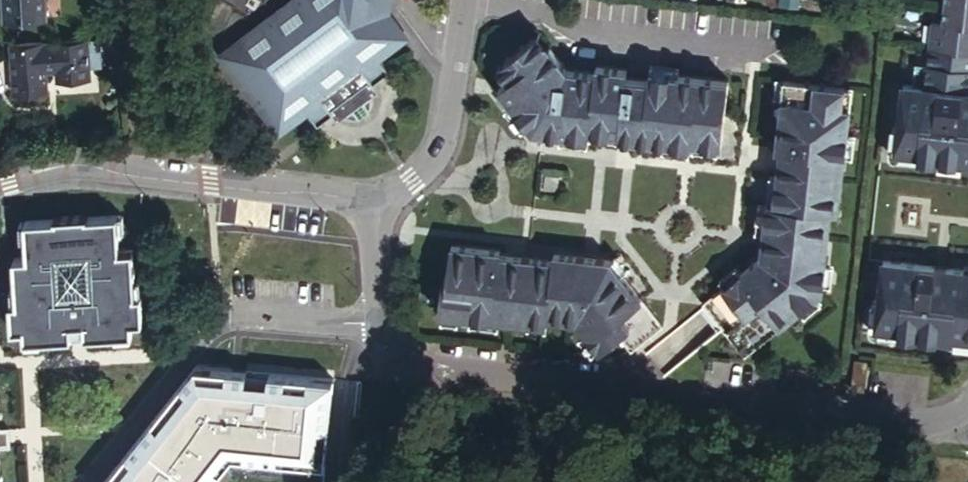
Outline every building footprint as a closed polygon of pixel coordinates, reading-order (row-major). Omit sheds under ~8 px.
[(6,24),(50,21),(49,0),(4,0),(6,24)] [(235,60),(289,129),(329,98),(345,120),(352,116),(356,118),(362,120),(368,120),(373,117),(377,113),(380,107),(380,101),(380,97),(379,95),(387,90),(369,67),(410,37),(393,15),(395,0),(314,0),(235,60)] [(967,11),(967,0),(940,0),(939,8),(967,11)] [(924,39),(967,44),(967,11),(939,8),(937,23),(927,22),(924,39)] [(689,138),(713,141),(717,142),(724,78),(676,73),(647,69),(646,78),(626,76),(628,67),(595,63),(595,72),(567,69),(541,34),(505,61),(516,75),(507,82),(520,98),(535,117),(544,130),(569,133),(596,137),(597,128),(628,132),(627,137),(656,139),(684,142),(685,138),(689,138)] [(924,39),(924,46),(967,50),(967,44),(924,39)] [(93,81),(90,40),(15,46),(18,80),(49,78),(49,72),(60,71),(60,84),(93,81)] [(923,48),(921,65),(908,63),(906,87),(896,86),(889,156),(967,164),(967,93),(963,93),(967,53),(923,48)] [(647,69),(676,73),(677,64),(648,61),(647,69)] [(777,96),(780,76),(771,75),(769,95),(777,96)] [(701,297),(718,321),(720,324),(723,322),(739,344),(793,304),(811,290),(817,286),(818,278),(820,257),(826,206),(835,207),(841,151),(844,130),(847,104),(838,103),(841,83),(780,76),(777,96),(771,148),(774,148),(772,172),(768,203),(760,201),(756,233),(754,251),(737,264),(721,277),(698,294),(701,297)] [(838,103),(847,104),(849,84),(841,83),(838,103)] [(535,117),(520,98),(513,103),(527,122),(535,117)] [(597,128),(596,137),(627,139),(627,137),(628,132),(597,128)] [(844,130),(841,151),(850,151),(852,131),(844,130)] [(596,137),(569,133),(568,141),(596,145),(596,137)] [(713,141),(689,138),(688,148),(712,150),(713,141)] [(684,142),(656,139),(655,148),(683,151),(684,142)] [(768,203),(772,172),(764,171),(760,201),(768,203)] [(756,233),(760,201),(751,201),(748,232),(756,233)] [(114,331),(132,331),(131,319),(142,319),(141,294),(134,295),(133,278),(132,249),(119,249),(118,230),(117,214),(27,217),(28,234),(29,254),(16,254),(17,283),(19,299),(11,300),(12,324),(25,324),(26,335),(41,335),(70,333),(70,321),(84,320),(84,333),(114,331)] [(28,234),(27,217),(20,218),(20,234),(28,234)] [(496,248),(522,251),(523,244),(493,241),(494,237),(444,232),(441,264),(435,263),(434,279),(438,280),(440,269),(444,270),(448,238),(496,244),(496,248)] [(578,320),(590,336),(593,340),(612,325),(624,339),(656,315),(618,264),(607,250),(604,246),(548,239),(548,247),(523,244),(522,251),(496,248),(496,244),(448,238),(444,270),(440,269),(438,280),(434,279),(431,301),(436,301),(453,303),(462,305),(491,308),(518,312),(539,314),(540,305),(558,307),(569,308),(578,320)] [(607,250),(618,264),(624,259),(613,244),(607,250)] [(721,277),(737,264),(733,257),(716,270),(721,277)] [(820,257),(818,278),(827,279),(830,258),(820,257)] [(877,263),(870,333),(967,344),(967,273),(877,263)] [(19,299),(17,283),(10,284),(11,300),(19,299)] [(811,290),(793,304),(798,310),(816,297),(811,290)] [(718,321),(701,297),(694,303),(711,326),(718,321)] [(453,303),(436,301),(435,310),(452,312),(453,303)] [(491,308),(462,305),(461,313),(491,316),(491,308)] [(540,305),(539,314),(557,316),(558,307),(540,305)] [(539,314),(518,312),(518,319),(539,322),(539,314)] [(70,321),(70,333),(84,333),(84,320),(70,321)] [(590,336),(578,320),(570,325),(582,341),(590,336)] [(41,335),(26,335),(26,343),(41,343),(41,335)] [(851,387),(865,388),(868,359),(854,358),(851,387)] [(231,428),(356,439),(361,381),(197,367),(119,465),(108,481),(183,481),(231,428)]
